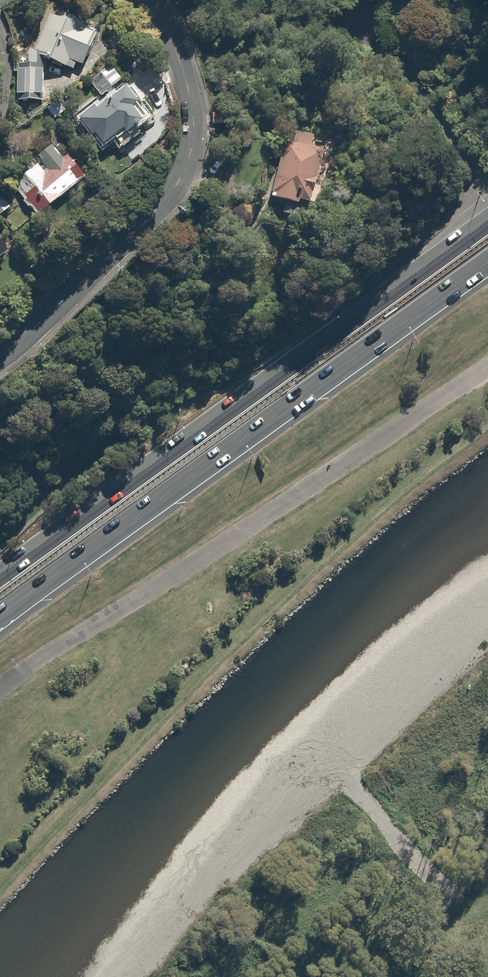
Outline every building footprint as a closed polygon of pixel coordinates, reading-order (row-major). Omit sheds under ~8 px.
[(95,33),(50,14),(34,49),(27,49),(27,100),(49,100),(50,94),(43,94),(43,59),(72,72),(76,63),(80,65),(95,33)] [(124,86),(77,119),(92,139),(95,136),(103,147),(140,121),(131,107),(136,104),(124,86)] [(323,148),(285,142),(272,197),(300,203),(301,199),(311,202),(323,148)] [(36,216),(86,177),(68,155),(62,159),(51,145),(36,157),(41,164),(13,186),(36,216)] [(12,205),(0,192),(0,215),(12,205)]
